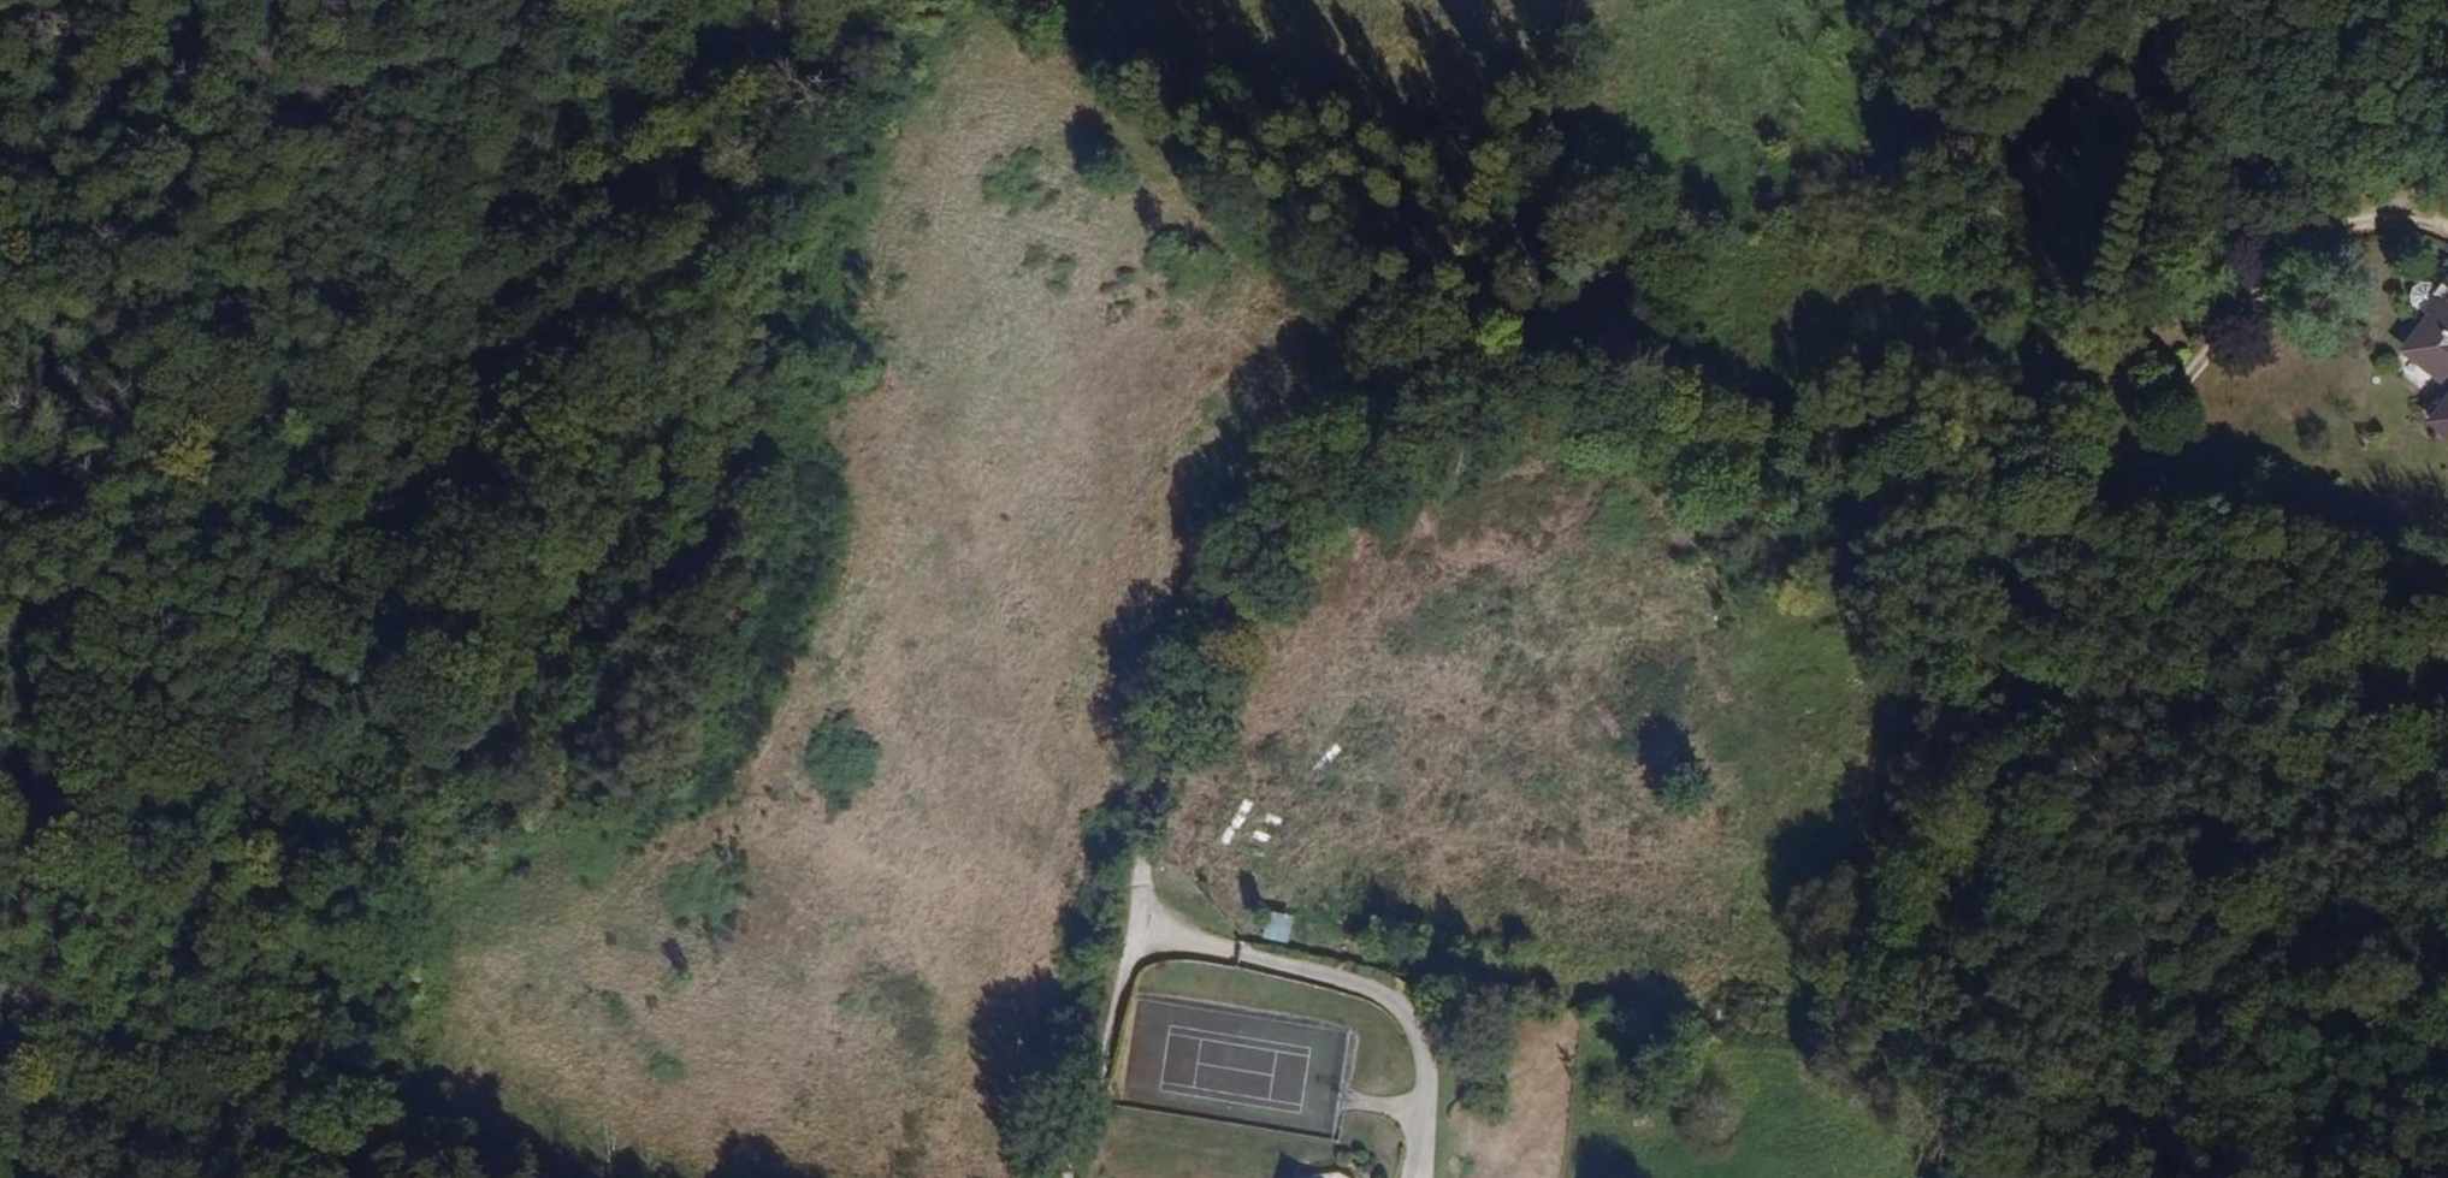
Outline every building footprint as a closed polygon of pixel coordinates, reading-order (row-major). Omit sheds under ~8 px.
[(2363,365),(2416,368),(2447,334),(2447,322),(2438,312),(2428,320),(2397,292),(2404,282),(2336,276),(2329,282),(2363,310),(2372,300),(2390,317),(2376,338),(2364,330),(2344,350),(2363,365)] [(1266,911),(1260,938),(1287,943),(1292,916),(1266,911)]
